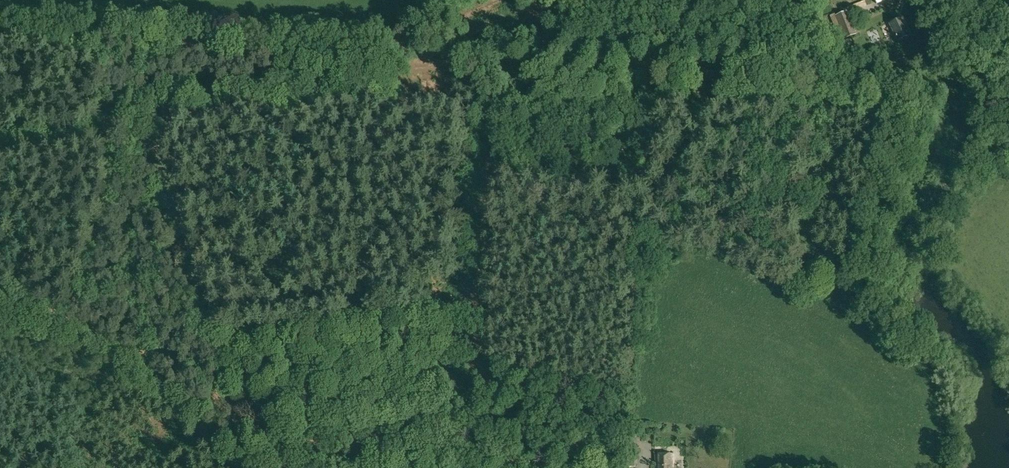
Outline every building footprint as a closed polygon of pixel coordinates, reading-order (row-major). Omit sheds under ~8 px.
[(856,34),(847,11),(836,15),(835,14),(831,15),(840,38),(843,37),(844,39),(856,34)] [(887,11),(877,15),(879,22),(889,18),(887,11)] [(902,17),(889,24),(898,40),(911,34),(902,17)] [(346,436),(353,449),(362,444),(355,431),(346,436)] [(674,454),(655,454),(655,467),(674,467),(674,454)]
